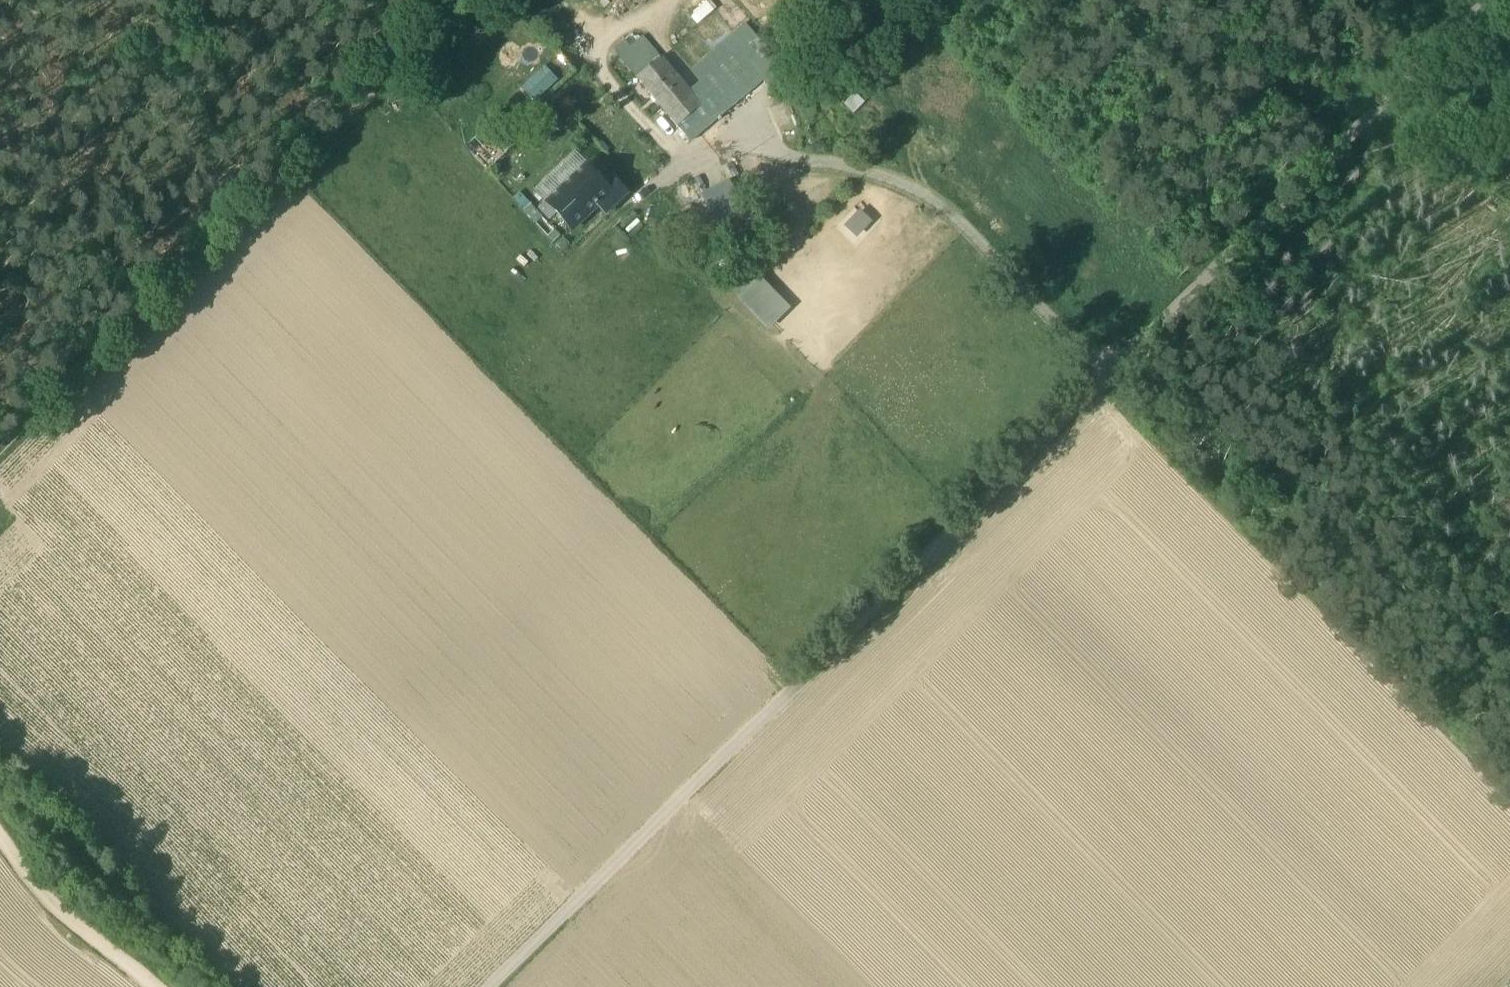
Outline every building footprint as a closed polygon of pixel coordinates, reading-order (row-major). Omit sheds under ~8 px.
[(702,102),(715,117),(764,76),(775,89),(792,74),(747,21),(693,67),(714,91),(702,102)] [(643,32),(639,36),(655,56),(661,53),(643,32)] [(620,52),(637,73),(655,56),(639,36),(631,42),(625,47),(619,41),(617,44),(617,48),(620,52)] [(626,36),(619,41),(625,47),(631,42),(626,36)] [(661,53),(655,56),(637,73),(685,131),(688,128),(694,135),(715,117),(702,102),(690,89),(691,88),(661,52),(661,53)] [(523,83),(538,99),(562,75),(548,60),(523,83)] [(688,128),(685,131),(691,138),(694,135),(688,128)] [(537,188),(546,198),(584,162),(601,179),(609,172),(614,167),(606,160),(600,157),(587,154),(568,158),(537,188)] [(546,198),(572,226),(598,203),(605,210),(615,201),(626,190),(609,172),(601,179),(584,162),(546,198)] [(524,207),(530,202),(519,190),(513,195),(524,207)] [(626,190),(615,201),(618,204),(629,194),(626,190)] [(524,208),(554,240),(560,234),(530,202),(524,207),(524,208)] [(863,209),(847,226),(861,238),(877,221),(863,209)] [(744,290),(773,321),(785,310),(755,280),(744,290)]
